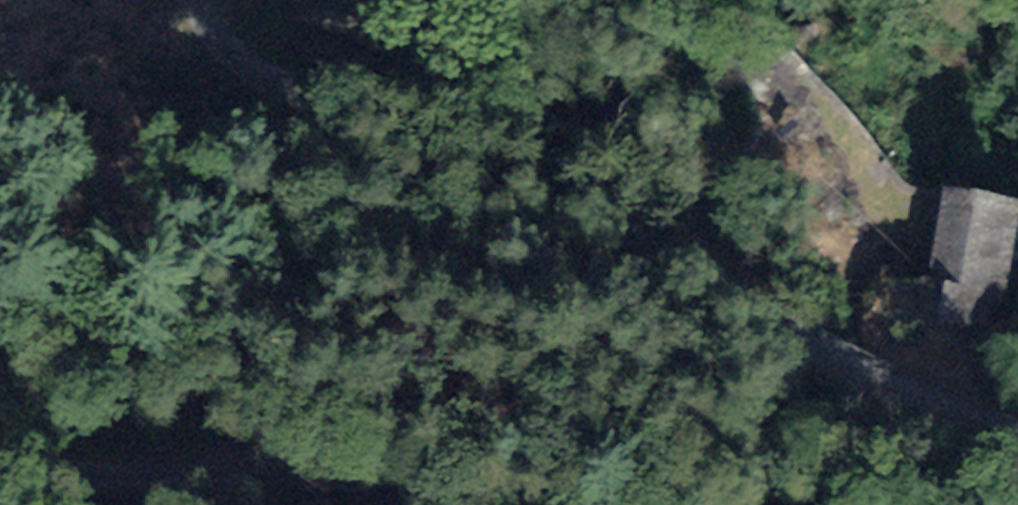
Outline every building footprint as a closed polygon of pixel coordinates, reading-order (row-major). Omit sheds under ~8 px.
[(293,14),(354,36),(367,0),(298,0),(293,14)] [(1017,218),(1017,200),(943,189),(929,275),(947,278),(942,309),(983,316),(988,284),(1006,287),(1017,218)]
